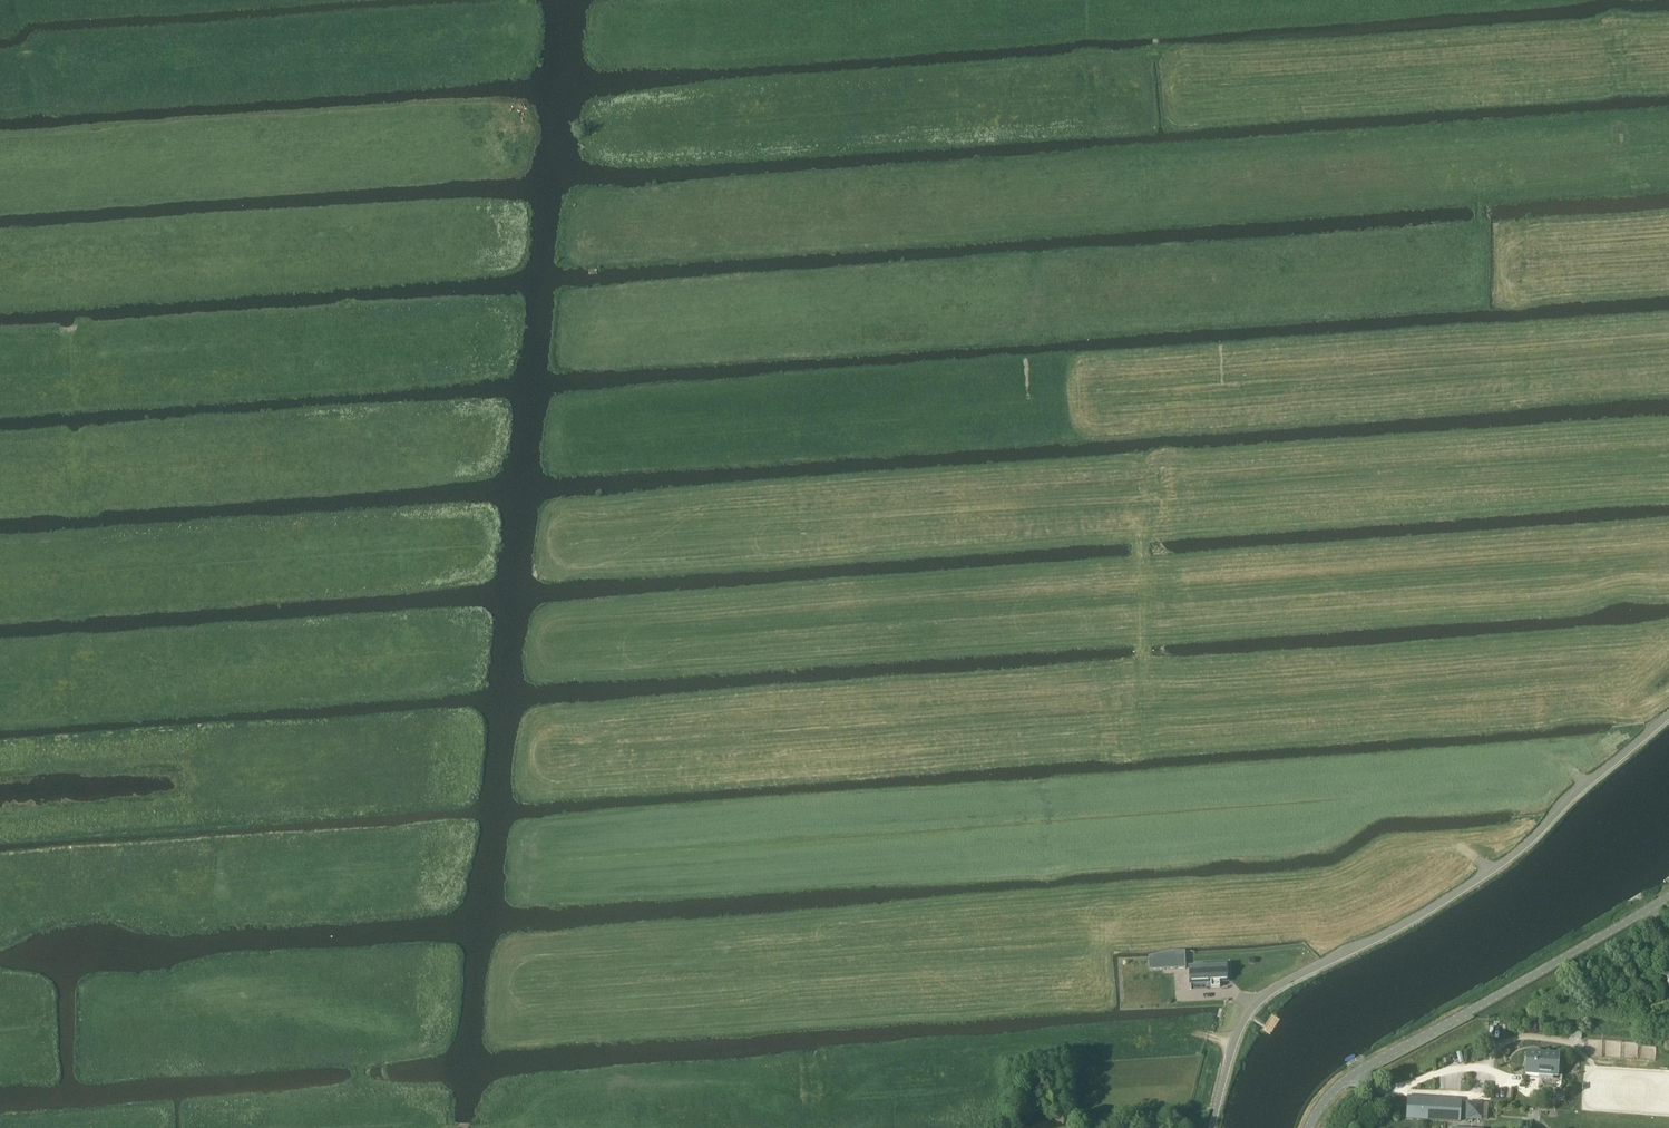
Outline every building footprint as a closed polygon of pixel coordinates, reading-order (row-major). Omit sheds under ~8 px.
[(1628,951),(1633,956),(1641,949),(1636,943),(1628,951)] [(1170,952),(1149,957),(1149,970),(1186,968),(1185,952),(1170,952)] [(1227,965),(1190,966),(1191,983),(1211,982),(1211,988),(1220,987),(1220,982),(1228,981),(1227,965)] [(1551,1084),(1561,1079),(1563,1060),(1559,1059),(1559,1055),(1528,1052),(1526,1074),(1540,1075),(1540,1071),(1545,1071),(1551,1084)] [(1460,1121),(1461,1099),(1408,1096),(1407,1119),(1460,1121)] [(1487,1118),(1488,1100),(1467,1099),(1466,1117),(1487,1118)]
